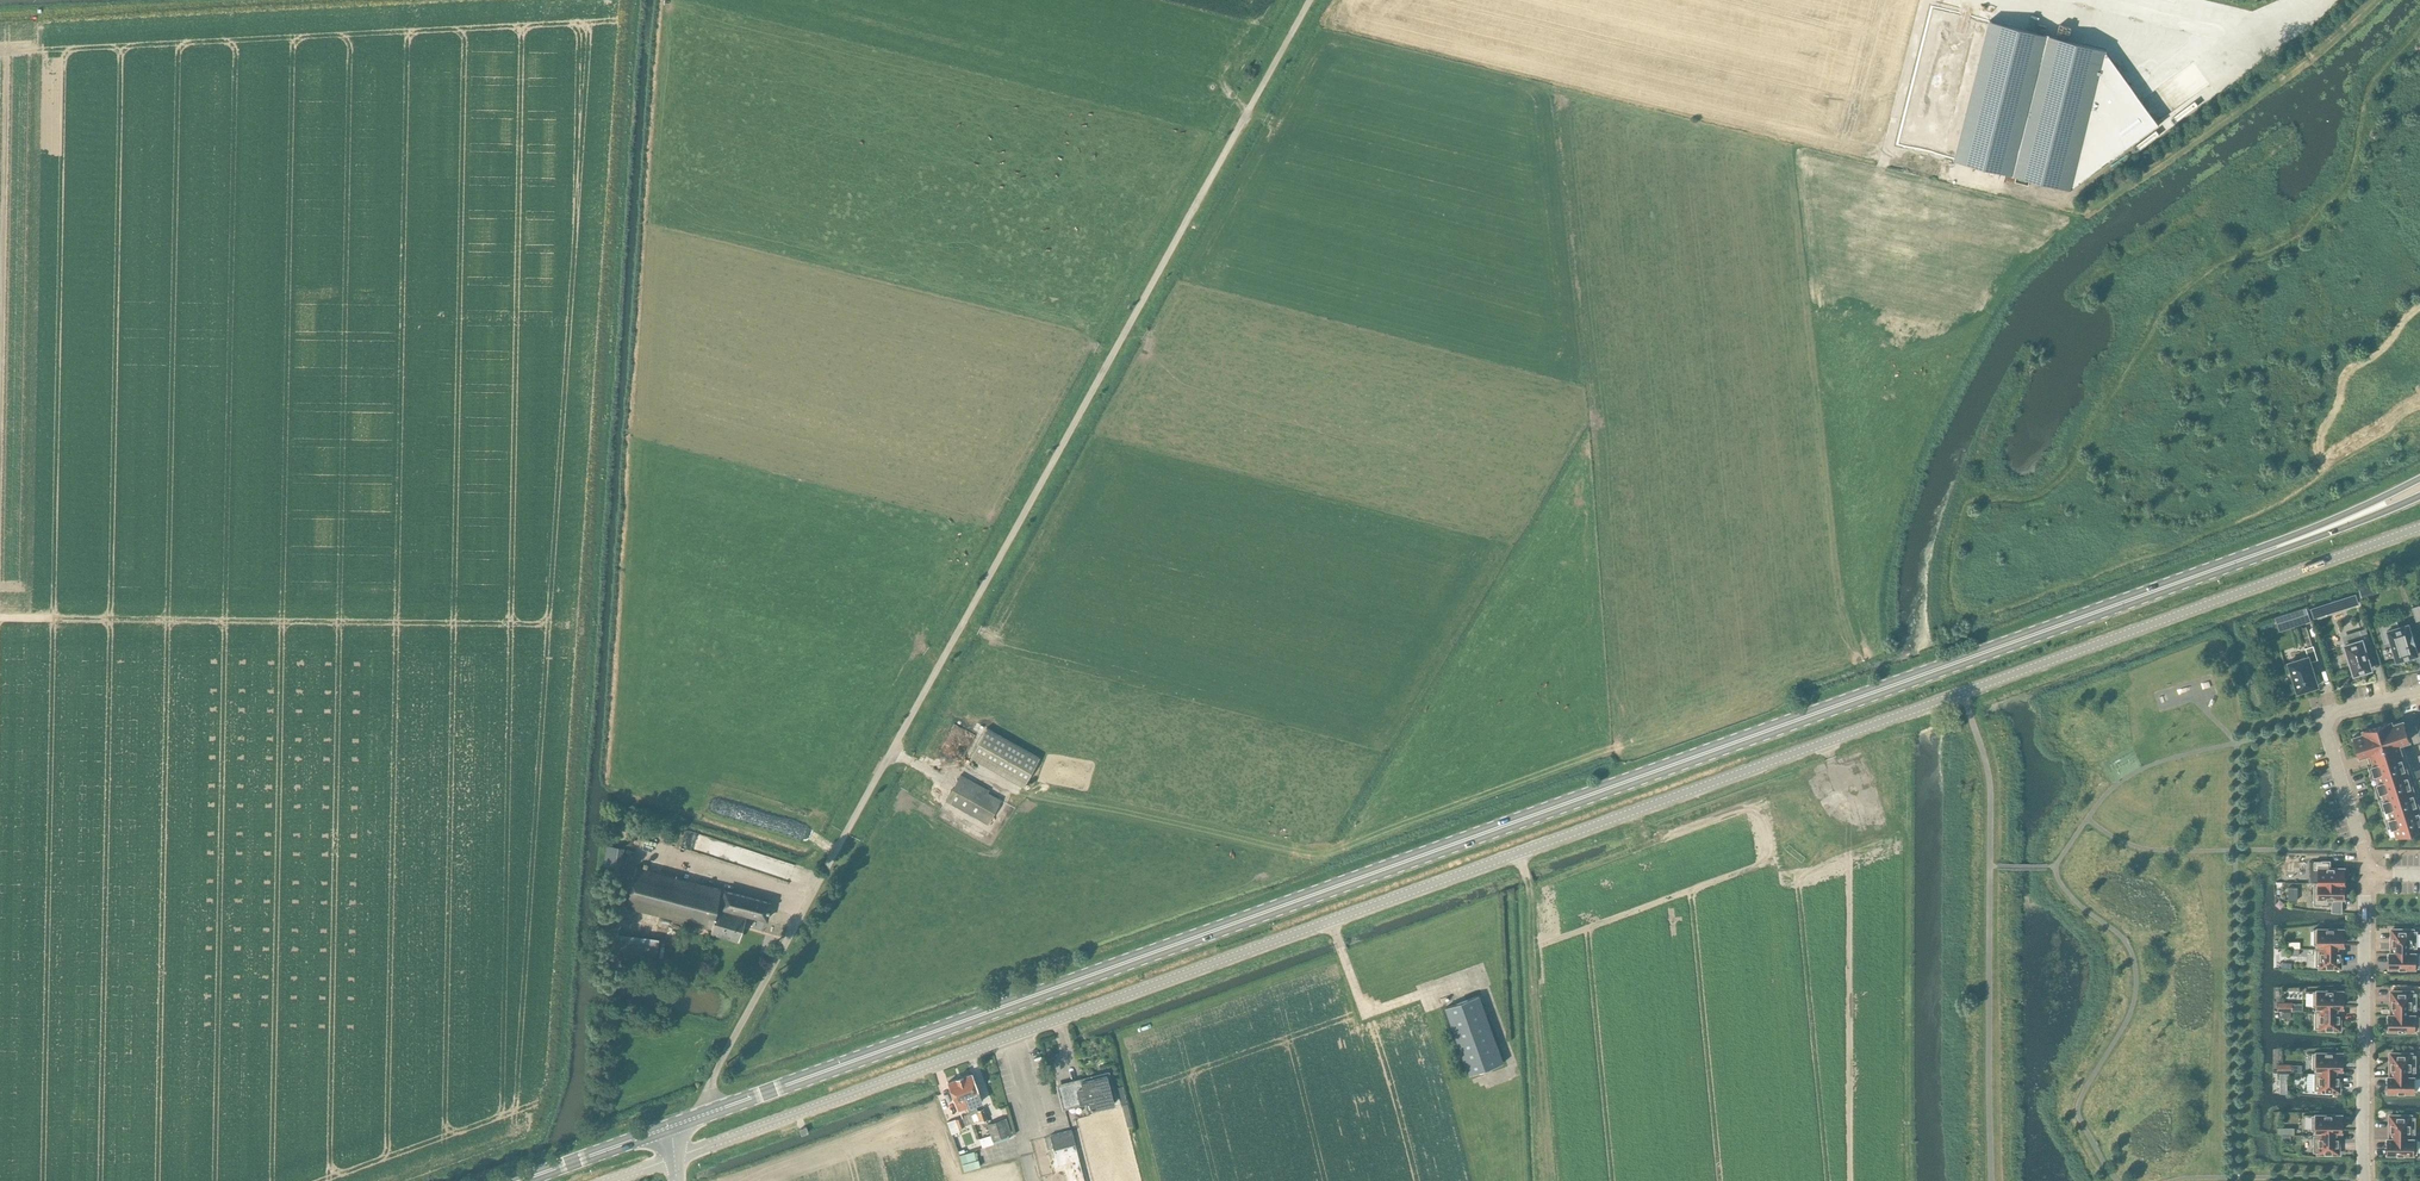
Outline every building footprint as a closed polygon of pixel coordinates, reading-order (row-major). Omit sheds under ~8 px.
[(1931,6),(1896,145),(1906,148),(2071,189),(2159,125),(2157,122),(2141,99),(2105,51),(2106,49),(1941,8),(1931,6)] [(2367,586),(2359,588),(2361,597),(2369,595),(2367,586)] [(2354,596),(2311,610),(2314,620),(2358,605),(2354,596)] [(2412,607),(2416,621),(2419,619),(2419,608),(2419,605),(2412,607)] [(2294,610),(2283,614),(2288,628),(2299,624),(2294,610)] [(2408,623),(2386,630),(2396,661),(2418,654),(2408,623)] [(2307,655),(2286,662),(2296,693),(2319,686),(2311,661),(2317,659),(2313,646),(2312,646),(2306,626),(2302,628),(2308,647),(2305,648),(2307,655)] [(2345,644),(2344,644),(2354,674),(2371,669),(2368,659),(2369,659),(2366,648),(2365,648),(2363,645),(2370,643),(2365,628),(2353,632),(2356,641),(2345,644)] [(2353,737),(2359,756),(2372,752),(2375,762),(2367,764),(2367,765),(2390,837),(2419,827),(2419,797),(2404,748),(2403,742),(2409,740),(2403,721),(2382,728),(2381,724),(2363,730),(2364,733),(2353,737)] [(1023,787),(1039,759),(994,733),(987,729),(970,757),(1023,787)] [(987,824),(1000,800),(988,793),(989,791),(961,775),(946,800),(987,824)] [(622,849),(607,847),(604,869),(619,871),(622,849)] [(2330,861),(2314,861),(2314,862),(2314,869),(2318,869),(2318,882),(2343,883),(2344,868),(2330,868),(2330,861)] [(637,866),(626,906),(711,929),(710,932),(738,940),(746,914),(767,920),(772,903),(637,866)] [(2318,882),(2314,882),(2314,883),(2313,905),(2329,905),(2329,898),(2332,898),(2342,898),(2343,898),(2343,883),(2318,882)] [(2297,887),(2288,887),(2288,900),(2297,900),(2297,887)] [(2314,929),(2313,944),(2318,944),(2320,944),(2320,947),(2320,949),(2330,949),(2330,944),(2341,944),(2343,944),(2343,929),(2314,929)] [(2391,949),(2412,950),(2412,947),(2417,947),(2417,931),(2413,931),(2413,930),(2392,929),(2391,949)] [(655,970),(658,941),(610,935),(606,963),(655,970)] [(2315,951),(2315,965),(2319,965),(2319,966),(2341,966),(2341,949),(2341,944),(2330,944),(2330,949),(2320,949),(2318,949),(2315,949),(2315,951)] [(2412,952),(2412,950),(2391,949),(2391,952),(2389,952),(2389,967),(2419,968),(2419,952),(2412,952)] [(2319,1009),(2340,1009),(2340,1006),(2342,1006),(2343,991),(2313,991),(2313,1006),(2319,1006),(2319,1009)] [(2391,1012),(2412,1012),(2412,1010),(2416,1010),(2416,993),(2412,993),(2412,991),(2391,991),(2391,1012)] [(1445,1005),(1470,1072),(1481,1068),(1504,1059),(1479,993),(1445,1005)] [(2293,1002),(2278,1002),(2278,1010),(2293,1010),(2293,1003),(2293,1002)] [(2340,1029),(2340,1009),(2319,1009),(2319,1011),(2315,1011),(2315,1028),(2319,1028),(2319,1029),(2340,1029)] [(2412,1014),(2412,1012),(2391,1012),(2391,1014),(2388,1014),(2388,1029),(2418,1030),(2418,1014),(2412,1014)] [(2318,1070),(2340,1071),(2340,1068),(2342,1068),(2342,1053),(2312,1053),(2312,1068),(2318,1068),(2318,1070)] [(2390,1073),(2411,1074),(2411,1071),(2415,1071),(2416,1055),(2411,1055),(2411,1053),(2390,1053),(2390,1073)] [(2277,1064),(2277,1072),(2279,1072),(2289,1073),(2292,1073),(2292,1065),(2292,1064),(2277,1064)] [(2339,1091),(2340,1071),(2318,1070),(2318,1073),(2314,1073),(2314,1090),(2318,1090),(2318,1091),(2339,1091)] [(2411,1076),(2411,1074),(2390,1073),(2390,1076),(2388,1076),(2388,1091),(2413,1091),(2413,1076),(2411,1076)] [(962,1076),(958,1077),(969,1106),(972,1114),(977,1112),(980,1121),(988,1118),(984,1107),(978,1110),(975,1104),(982,1102),(972,1074),(963,1077),(962,1076)] [(1086,1101),(1088,1109),(1114,1103),(1106,1075),(1075,1083),(1075,1082),(1059,1086),(1064,1106),(1086,1101)] [(955,1080),(948,1082),(958,1111),(967,1107),(970,1113),(970,1115),(972,1114),(969,1106),(958,1077),(955,1078),(955,1080)] [(1122,1086),(1116,1087),(1123,1112),(1129,1110),(1122,1086)] [(2318,1132),(2339,1133),(2339,1130),(2341,1130),(2341,1115),(2311,1115),(2311,1130),(2318,1130),(2318,1132)] [(2389,1135),(2411,1136),(2411,1133),(2415,1134),(2415,1117),(2411,1117),(2411,1115),(2390,1115),(2389,1135)] [(961,1116),(954,1119),(958,1128),(964,1126),(961,1116)] [(987,1124),(992,1139),(1008,1134),(1003,1119),(987,1124)] [(1049,1136),(1057,1165),(1065,1163),(1071,1161),(1076,1180),(1084,1180),(1071,1130),(1049,1136)] [(2339,1153),(2339,1133),(2318,1132),(2318,1135),(2313,1135),(2313,1152),(2318,1152),(2318,1153),(2339,1153)] [(2410,1138),(2411,1136),(2389,1135),(2389,1138),(2387,1138),(2387,1153),(2417,1154),(2417,1138),(2410,1138)] [(978,1158),(962,1162),(963,1169),(980,1165),(978,1158)]
